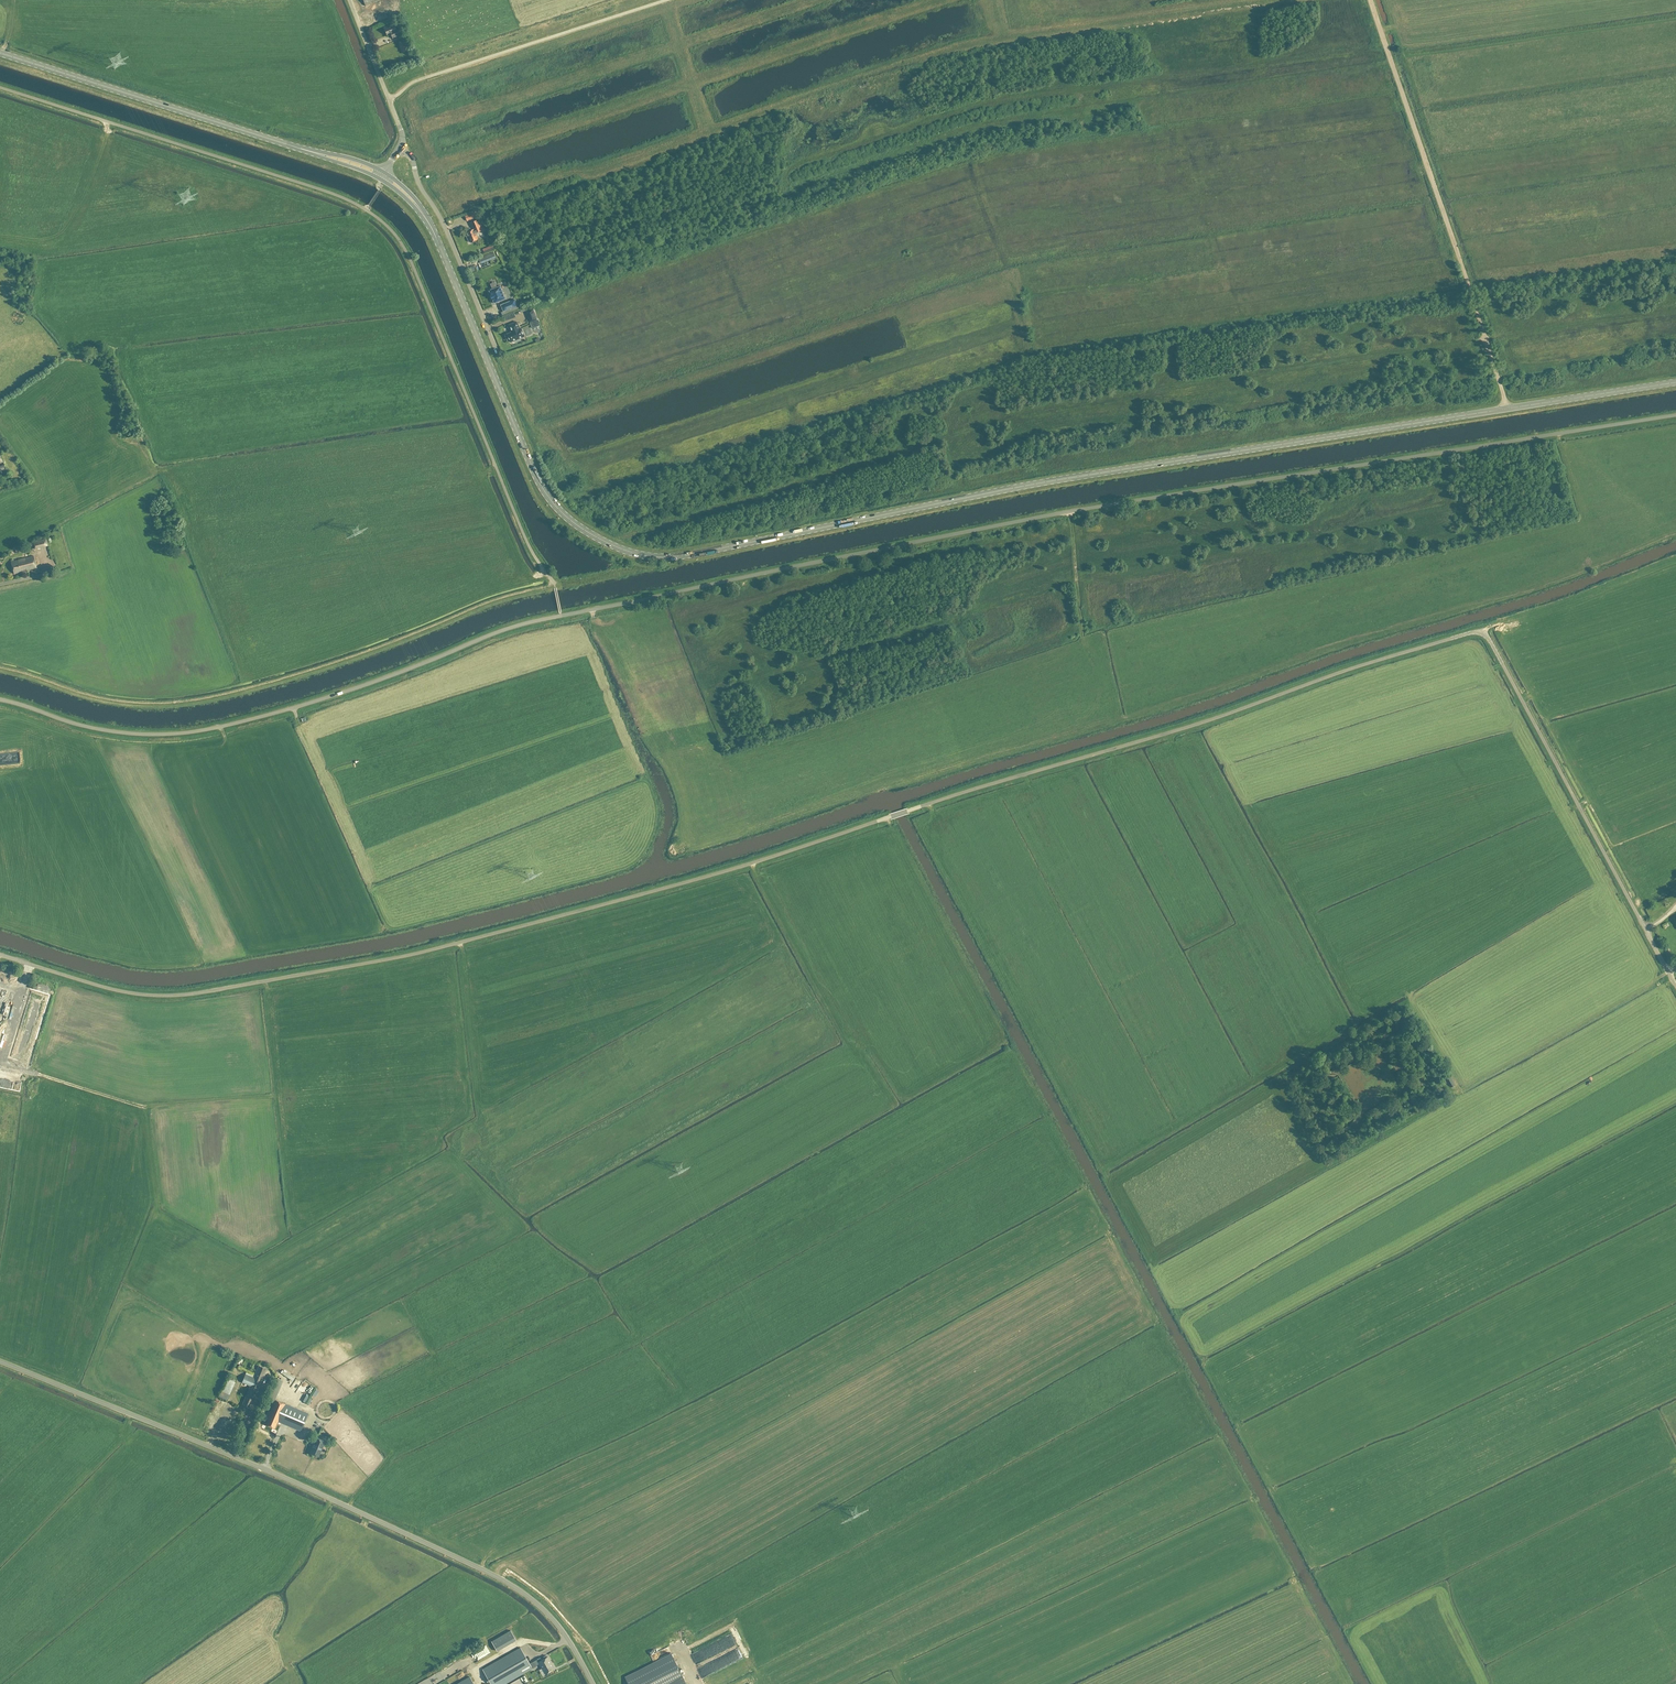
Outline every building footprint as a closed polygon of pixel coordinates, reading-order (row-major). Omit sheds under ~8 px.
[(395,29),(394,25),(384,29),(387,36),(391,34),(392,38),(400,35),(397,28),(395,29)] [(403,53),(409,51),(405,41),(399,43),(403,53)] [(471,243),(478,240),(475,233),(482,231),(478,220),(471,223),(473,230),(466,233),(468,236),(466,237),(468,242),(470,241),(471,243)] [(505,299),(500,286),(489,291),(491,296),(490,296),(491,299),(492,298),(494,304),(505,299)] [(503,311),(512,307),(510,301),(500,305),(503,311)] [(530,323),(537,320),(533,309),(526,312),(530,323)] [(538,320),(530,323),(532,329),(540,325),(538,320)] [(520,329),(517,322),(509,325),(511,331),(511,333),(507,334),(510,342),(515,341),(516,343),(521,341),(520,339),(525,337),(521,328),(520,329)] [(45,539),(33,542),(35,549),(47,546),(45,539)] [(33,556),(11,562),(14,574),(36,568),(33,556)] [(50,992),(30,985),(24,1002),(44,1008),(50,992)] [(250,1408),(267,1369),(258,1366),(255,1375),(246,1371),(245,1374),(242,1382),(250,1386),(242,1404),(250,1408)] [(284,1372),(282,1375),(292,1383),(295,1380),(284,1372)] [(267,1398),(274,1401),(283,1382),(281,1381),(275,1378),(267,1398)] [(229,1381),(224,1392),(228,1394),(229,1392),(231,1392),(235,1384),(229,1381)] [(308,1414),(279,1401),(275,1400),(270,1411),(268,1410),(266,1415),(268,1416),(268,1417),(268,1418),(265,1424),(274,1428),(277,1421),(301,1431),(308,1414)] [(325,1442),(316,1438),(309,1453),(318,1457),(325,1442)] [(496,1650),(497,1652),(516,1642),(510,1632),(491,1642),(495,1650),(496,1650)] [(551,1663),(547,1656),(541,1660),(540,1657),(529,1664),(520,1648),(482,1669),(491,1683),(505,1683),(532,1668),(539,1664),(541,1668),(551,1663)] [(625,1678),(628,1683),(687,1683),(672,1654),(625,1678)] [(551,1663),(541,1668),(545,1674),(554,1668),(551,1663)] [(444,1679),(452,1677),(449,1670),(442,1672),(444,1679)]
